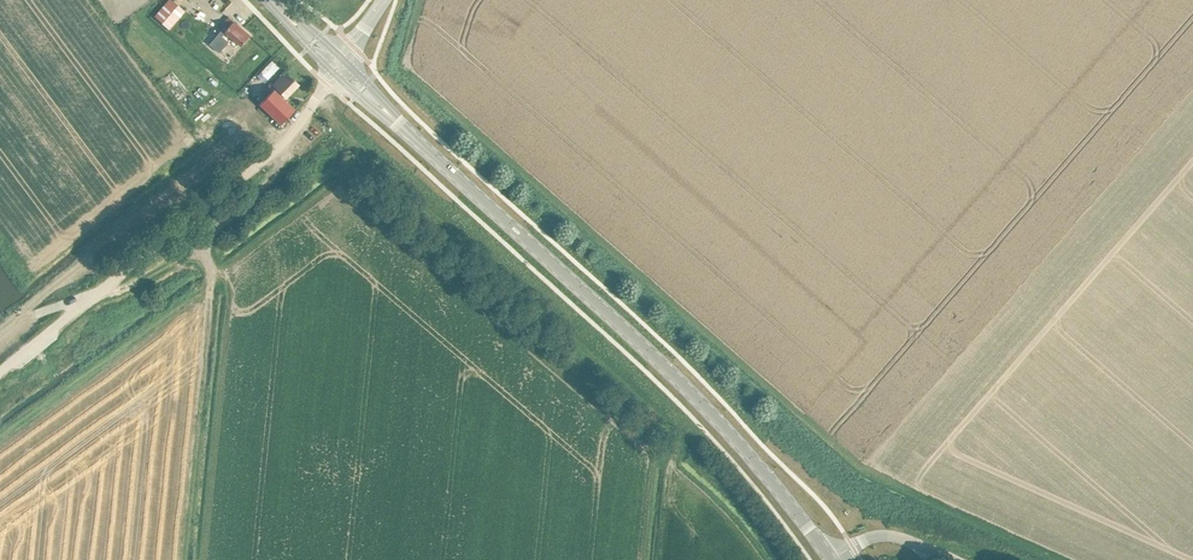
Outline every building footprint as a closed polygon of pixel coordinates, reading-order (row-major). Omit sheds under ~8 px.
[(154,16),(169,29),(185,11),(173,0),(168,0),(154,16)] [(200,1),(199,0),(190,0),(186,3),(191,9),(200,1)] [(241,46),(242,45),(250,35),(228,17),(221,25),(224,28),(209,45),(219,53),(229,42),(223,37),(226,33),(241,46)] [(287,97),(299,85),(285,71),(273,84),(287,97)] [(281,124),(295,110),(276,91),(262,105),(281,124)]
